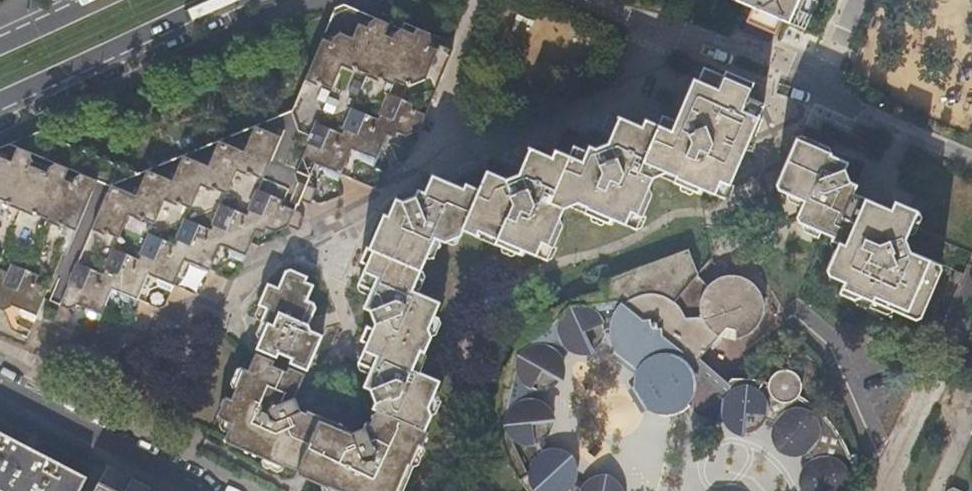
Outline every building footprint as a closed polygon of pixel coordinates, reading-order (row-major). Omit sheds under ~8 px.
[(735,0),(751,7),(745,20),(773,32),(779,18),(802,28),(815,0),(735,0)] [(344,7),(331,13),(292,111),(140,174),(37,133),(0,148),(0,313),(7,311),(8,309),(15,312),(14,315),(18,321),(30,326),(33,319),(48,325),(55,309),(62,312),(70,309),(71,307),(77,309),(76,312),(81,319),(93,323),(100,305),(98,297),(105,294),(107,292),(113,294),(112,297),(117,303),(129,307),(139,287),(136,281),(143,278),(144,277),(150,280),(149,282),(154,288),(165,292),(174,273),(171,267),(178,264),(179,261),(186,264),(184,267),(188,272),(201,277),(209,257),(207,252),(215,249),(216,247),(223,250),(222,252),(227,258),(239,262),(247,243),(244,236),(252,232),(252,231),(261,234),(263,229),(270,232),(284,227),(294,231),(299,218),(296,210),(293,209),(299,194),(308,197),(312,188),(303,185),(307,176),(304,169),(311,166),(312,165),(319,167),(318,170),(323,176),(335,180),(342,162),(339,156),(346,153),(347,149),(356,153),(354,156),(360,162),(371,167),(379,146),(377,141),(384,138),(385,135),(393,138),(395,133),(403,136),(417,131),(430,98),(450,52),(425,41),(428,34),(403,24),(405,17),(392,12),(386,24),(344,7)] [(692,76),(684,95),(694,100),(708,70),(709,68),(702,64),(695,77),(692,76)] [(374,401),(372,406),(423,427),(429,414),(427,405),(438,380),(414,369),(409,367),(418,348),(422,350),(429,333),(425,326),(437,299),(409,288),(432,236),(440,239),(457,234),(460,228),(473,233),(476,227),(495,235),(492,241),(519,253),(521,248),(538,255),(544,241),(549,243),(557,224),(555,216),(560,206),(566,204),(575,200),(583,204),(581,210),(608,222),(611,216),(628,224),(634,212),(639,214),(647,194),(644,187),(649,175),(655,173),(665,168),(674,173),(670,180),(699,193),(701,187),(716,193),(721,180),(726,182),(746,136),(751,133),(758,115),(755,114),(760,102),(744,95),(749,84),(721,73),(709,68),(708,70),(694,100),(684,95),(673,120),(660,114),(656,123),(643,118),(639,126),(633,141),(611,132),(606,143),(594,148),(587,145),(584,151),(571,145),(566,154),(552,148),(549,156),(543,170),(541,170),(522,162),(517,173),(505,178),(485,170),(477,187),(464,182),(462,188),(447,182),(440,199),(423,192),(416,190),(414,195),(401,200),(393,198),(386,216),(382,214),(367,249),(371,250),(363,268),(366,277),(373,280),(370,289),(362,308),(370,311),(371,317),(374,325),(364,348),(367,355),(374,358),(370,367),(362,385),(369,387),(374,401)] [(749,82),(722,70),(721,73),(749,84),(749,82)] [(633,141),(639,126),(618,116),(611,132),(633,141)] [(837,289),(854,297),(862,293),(870,297),(883,303),(912,316),(918,314),(939,267),(937,262),(906,249),(901,237),(914,209),(893,199),(889,208),(851,192),(854,183),(848,181),(843,168),(846,161),(825,152),(808,145),(811,140),(802,136),(794,138),(774,181),(778,189),(802,199),(795,217),(797,221),(830,235),(829,239),(836,242),(826,266),(828,272),(842,278),(837,289)] [(827,147),(811,140),(808,145),(825,152),(827,147)] [(543,170),(549,156),(547,155),(529,147),(522,162),(541,170),(543,170)] [(655,173),(670,180),(674,173),(665,168),(655,173)] [(440,199),(447,182),(430,175),(423,192),(440,199)] [(566,204),(581,210),(583,204),(575,200),(566,204)] [(476,227),(473,233),(492,241),(495,235),(476,227)] [(946,253),(956,257),(959,249),(949,245),(946,253)] [(612,488),(610,485),(606,482),(603,480),(599,479),(595,478),(590,478),(586,479),(583,481),(577,484),(575,483),(572,481),(570,480),(571,476),(570,471),(569,467),(567,463),(565,459),(561,456),(558,453),(554,451),(549,450),(543,449),(543,448),(541,442),(540,440),(543,438),(546,435),(548,431),(549,427),(550,423),(550,419),(549,415),(548,412),(546,408),(543,405),(540,402),(536,400),(536,397),(538,391),(539,389),(543,389),(546,388),(550,387),(554,385),(556,382),(559,379),(561,375),(562,371),(563,367),(563,364),(562,360),(559,353),(560,353),(564,350),(565,350),(569,352),(573,354),(577,355),(582,355),(587,354),(591,352),(595,350),(598,347),(601,343),(603,340),(605,334),(606,334),(612,334),(616,350),(639,372),(637,376),(635,388),(649,414),(655,416),(660,417),(666,418),(672,417),(677,416),(682,413),(687,410),(691,406),(694,401),(696,396),(698,390),(698,385),(698,379),(696,374),(701,378),(704,381),(717,394),(720,397),(717,399),(714,403),(712,406),(711,410),(711,414),(711,418),(712,422),(713,426),(716,429),(718,432),(722,435),(725,437),(729,438),(733,438),(737,438),(741,437),(745,436),(749,433),(751,434),(756,436),(758,436),(760,437),(760,441),(760,445),(762,449),(764,453),(767,456),(770,459),(774,461),(778,463),(782,464),(787,464),(792,462),(793,464),(795,471),(796,473),(794,476),(791,479),(790,483),(789,487),(789,490),(834,490),(834,489),(834,485),(833,481),(830,477),(835,473),(828,454),(818,437),(806,421),(791,408),(792,404),(794,400),(794,396),(794,392),(792,387),(791,383),(788,380),(784,376),(780,375),(775,375),(771,377),(767,378),(764,381),(760,384),(758,387),(756,391),(746,389),(736,388),(721,387),(721,385),(699,365),(720,344),(725,346),(731,347),(736,347),(742,346),(747,344),(752,341),(756,338),(759,334),(762,329),(764,324),(765,318),(765,313),(764,307),(763,302),(760,297),(756,293),(752,289),(747,287),(742,285),(737,284),(731,284),(726,284),(721,286),(715,290),(705,282),(688,261),(685,255),(607,287),(609,294),(588,298),(568,305),(550,315),(534,328),(520,344),(509,362),(502,382),(498,402),(498,423),(501,444),(508,464),(518,482),(526,490),(615,490),(612,488)] [(263,283),(254,304),(262,307),(256,321),(263,324),(255,343),(305,364),(318,335),(306,330),(303,320),(309,305),(307,300),(302,298),(307,283),(299,279),(301,275),(286,268),(279,271),(273,287),(263,283)] [(366,277),(363,268),(357,284),(370,289),(373,280),(366,277)] [(862,293),(854,297),(867,303),(870,297),(862,293)] [(358,362),(370,367),(374,358),(367,355),(364,348),(358,362)] [(409,367),(414,369),(422,350),(418,348),(409,367)] [(613,353),(637,376),(639,372),(616,350),(613,353)] [(221,440),(235,447),(281,467),(283,464),(321,481),(320,483),(337,490),(402,490),(412,466),(408,464),(417,444),(421,446),(427,431),(423,429),(423,427),(372,406),(372,407),(374,409),(368,423),(363,421),(361,428),(347,433),(297,411),(291,399),(294,392),(297,394),(301,385),(297,384),(300,378),(250,357),(244,370),(240,369),(218,421),(228,426),(221,440)] [(710,396),(717,394),(704,381),(701,378),(699,385),(710,396)] [(647,415),(649,414),(635,388),(633,390),(647,415)] [(10,490),(77,490),(86,474),(0,429),(0,486),(10,490)] [(408,464),(412,466),(421,446),(417,444),(408,464)] [(719,472),(713,475),(696,485),(690,490),(750,490),(745,482),(720,474),(719,472)] [(98,483),(94,490),(116,490),(98,483)]
